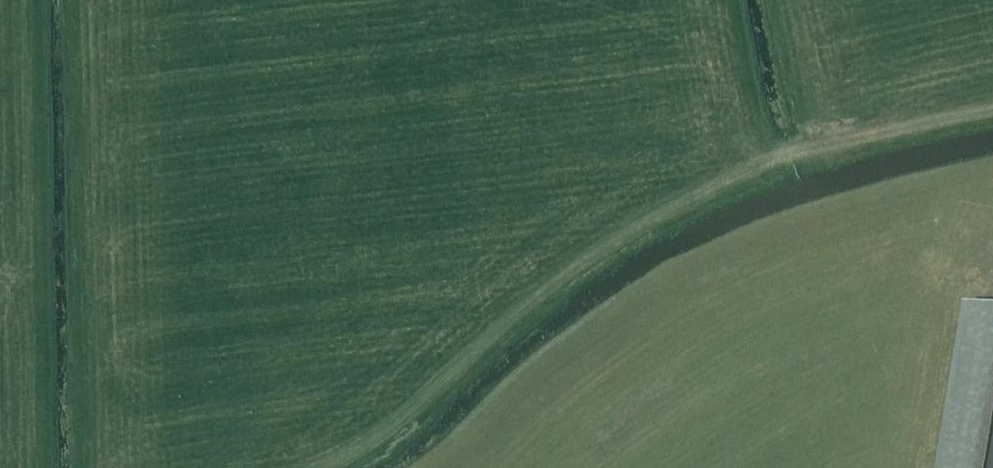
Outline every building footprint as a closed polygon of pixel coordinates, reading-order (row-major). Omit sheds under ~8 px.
[(962,304),(935,467),(992,467),(992,309),(962,304)]
